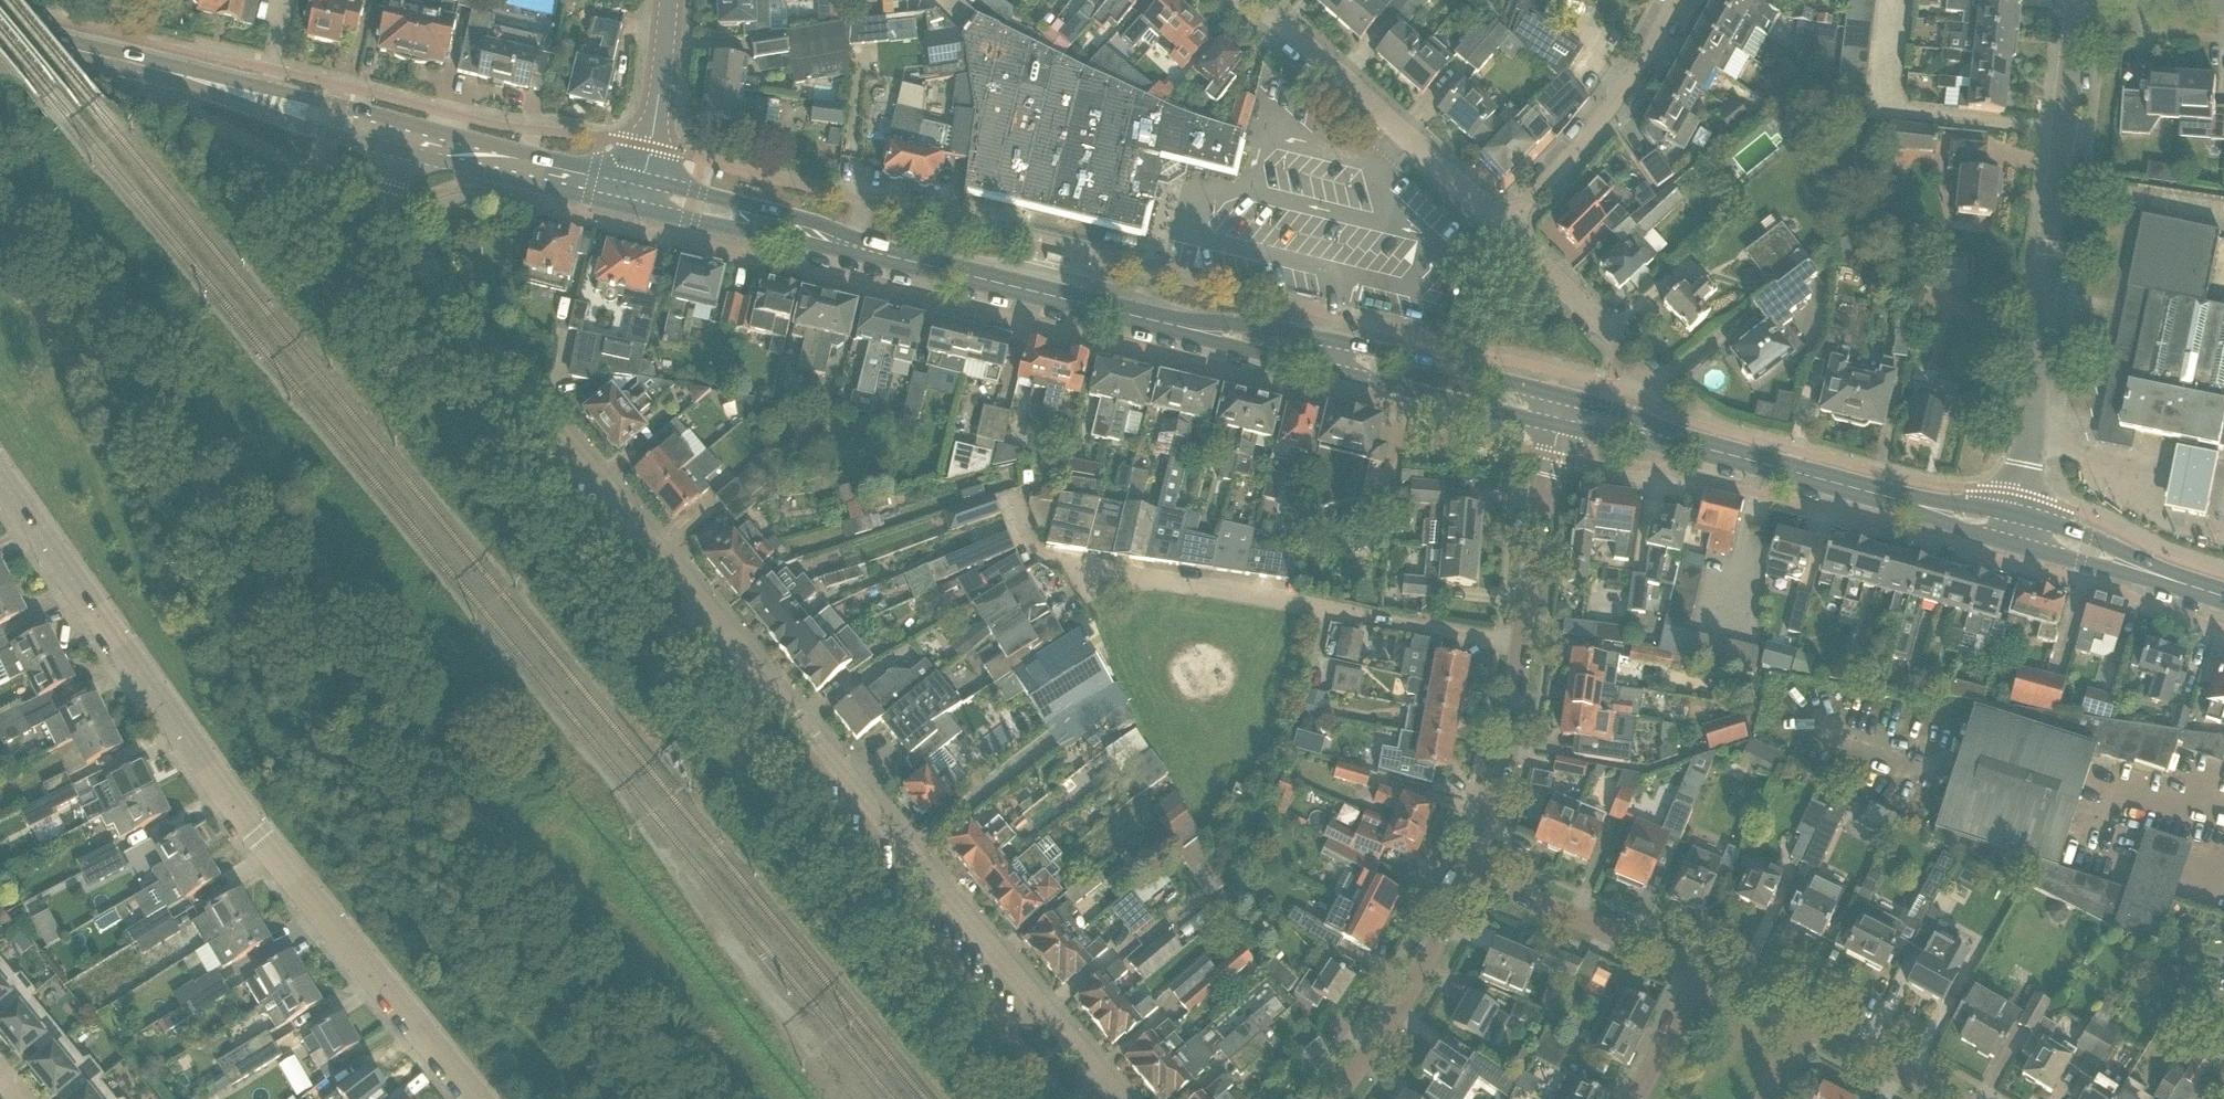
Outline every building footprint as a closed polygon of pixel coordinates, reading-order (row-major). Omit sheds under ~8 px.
[(259,0),(194,0),(193,4),(198,11),(217,16),(217,17),(253,25),(256,10),(257,10),(259,0)] [(306,19),(311,20),(307,38),(340,45),(343,32),(357,36),(363,9),(360,8),(362,0),(311,0),(306,19)] [(376,6),(387,8),(381,33),(385,34),(381,51),(411,59),(422,14),(423,6),(407,2),(408,0),(378,0),(376,6)] [(627,11),(630,0),(615,0),(613,8),(627,11)] [(769,35),(768,0),(719,0),(719,26),(744,25),(745,38),(751,37),(751,38),(769,35)] [(831,24),(847,21),(847,0),(831,0),(831,24)] [(971,12),(980,1),(981,0),(959,0),(971,12)] [(1086,6),(1079,15),(1089,24),(1092,20),(1097,15),(1109,0),(1091,0),(1086,6)] [(1097,15),(1092,20),(1103,29),(1125,1),(1132,7),(1138,0),(1109,0),(1097,15)] [(1185,11),(1173,0),(1164,0),(1145,21),(1141,17),(1121,39),(1133,50),(1142,40),(1151,48),(1154,45),(1161,37),(1185,11)] [(1355,0),(1315,0),(1314,1),(1337,21),(1355,0)] [(1337,21),(1359,40),(1383,14),(1382,13),(1393,0),(1355,0),(1337,21)] [(1403,8),(1410,0),(1394,0),(1403,8)] [(1403,8),(1415,18),(1430,0),(1410,0),(1403,8)] [(1513,38),(1522,48),(1554,81),(1565,70),(1567,72),(1583,47),(1556,30),(1552,36),(1546,33),(1550,26),(1542,21),(1548,4),(1537,0),(1519,0),(1515,11),(1521,15),(1513,38)] [(1755,0),(1715,0),(1712,6),(1754,31),(1768,7),(1763,5),(1755,0)] [(1847,10),(1874,13),(1876,0),(1848,0),(1847,10)] [(1945,12),(1963,14),(1962,25),(1977,27),(2013,31),(2016,32),(2018,30),(2020,18),(2018,15),(2015,15),(2016,4),(1981,0),(1946,0),(1945,12)] [(439,19),(422,14),(411,59),(442,66),(446,48),(450,49),(456,23),(460,5),(443,1),(439,19)] [(980,1),(971,12),(976,16),(1002,29),(1007,22),(980,1)] [(1754,31),(1712,6),(1699,29),(1735,50),(1741,54),(1754,31)] [(1787,18),(1798,20),(1811,23),(1813,12),(1789,7),(1787,18)] [(1847,10),(1846,23),(1873,26),(1874,13),(1847,10)] [(929,67),(922,68),(925,83),(926,82),(941,80),(956,77),(969,75),(962,36),(957,30),(938,11),(925,13),(928,32),(924,32),(924,35),(929,67)] [(1185,11),(1161,37),(1154,45),(1182,69),(1209,39),(1200,31),(1202,29),(1200,28),(1202,26),(1185,11)] [(471,13),(465,42),(458,72),(480,77),(527,89),(536,51),(556,56),(559,43),(493,28),(495,18),(471,13)] [(1043,37),(1036,46),(1060,59),(1070,46),(1080,35),(1089,24),(1079,15),(1067,28),(1057,20),(1043,37)] [(1002,29),(976,16),(962,36),(969,75),(975,113),(968,161),(964,194),(1132,233),(1142,236),(1155,181),(1161,182),(1167,184),(1181,175),(1182,170),(1184,163),(1161,158),(1172,111),(1162,106),(1146,98),(1117,85),(1083,69),(1079,67),(1060,59),(1036,46),(1002,29)] [(851,20),(849,46),(888,41),(885,17),(851,20)] [(612,69),(622,26),(595,20),(591,37),(603,39),(596,66),(578,62),(570,99),(603,107),(607,89),(611,90),(616,70),(612,69)] [(847,75),(849,46),(851,20),(847,21),(831,24),(786,31),(786,32),(769,35),(751,38),(754,60),(758,59),(759,73),(792,68),(794,84),(847,75)] [(1831,27),(1816,24),(1811,23),(1798,20),(1797,32),(1809,34),(1806,54),(1832,60),(1836,28),(1836,27),(1831,26),(1831,27)] [(1846,23),(1842,50),(1870,53),(1873,26),(1846,23)] [(1977,27),(1962,25),(1944,23),(1943,34),(1962,36),(1965,40),(1975,42),(1974,54),(2010,58),(2012,59),(2015,56),(2016,45),(2013,42),(2012,42),(2013,31),(1977,27)] [(1465,63),(1490,35),(1478,25),(1454,53),(1465,63)] [(1498,26),(1490,35),(1465,63),(1477,73),(1510,36),(1498,26)] [(1430,39),(1422,48),(1400,29),(1377,56),(1399,76),(1431,39),(1430,39)] [(1735,50),(1699,29),(1686,53),(1713,68),(1722,74),(1735,50)] [(1453,59),(1431,39),(1399,76),(1421,95),(1453,59)] [(1204,95),(1216,105),(1236,79),(1229,74),(1241,57),(1219,40),(1196,71),(1212,84),(1204,95)] [(1075,46),(1066,57),(1079,67),(1087,57),(1075,46)] [(1842,50),(1841,63),(1868,66),(1870,53),(1842,50)] [(1940,61),(1959,63),(1960,52),(1941,50),(1940,61)] [(1686,53),(1673,75),(1700,91),(1713,68),(1686,53)] [(711,54),(706,87),(743,92),(757,94),(758,81),(745,79),(748,59),(711,54)] [(1974,54),(1970,81),(2007,86),(2010,58),(1974,54)] [(1779,63),(1770,70),(1784,87),(1792,80),(1779,63)] [(1868,66),(1841,63),(1839,76),(1867,79),(1868,66)] [(1812,65),(1810,78),(1828,81),(1831,68),(1812,65)] [(1554,82),(1534,102),(1545,113),(1564,93),(1577,112),(1578,113),(1588,101),(1567,72),(1565,70),(1554,82)] [(1784,87),(1770,70),(1761,76),(1775,94),(1784,87)] [(2123,98),(2121,131),(2151,133),(2161,119),(2181,121),(2184,79),(2170,78),(2170,75),(2151,73),(2149,100),(2123,98)] [(1673,75),(1660,99),(1687,114),(1700,91),(1673,75)] [(1839,76),(1838,90),(1865,93),(1867,79),(1839,76)] [(2180,138),(2211,140),(2223,141),(2223,107),(2216,107),(2216,105),(2215,104),(2217,78),(2198,76),(2198,80),(2184,79),(2181,121),(2180,138)] [(1937,88),(1956,90),(1957,79),(1938,77),(1937,88)] [(1970,81),(1969,90),(1959,89),(1957,108),(1967,109),(2003,113),(2007,86),(1970,81)] [(1158,85),(1146,98),(1162,106),(1176,89),(1169,83),(1164,89),(1158,85)] [(888,159),(884,174),(909,180),(921,127),(922,117),(922,113),(924,90),(901,85),(896,107),(894,116),(884,158),(888,159)] [(1501,125),(1492,116),(1495,113),(1463,85),(1440,112),(1471,140),(1474,137),(1483,145),(1501,125)] [(743,92),(706,87),(702,119),(733,124),(732,134),(763,139),(768,100),(743,97),(743,92)] [(839,87),(837,104),(845,105),(846,90),(846,88),(839,87)] [(1838,90),(1836,103),(1864,106),(1865,93),(1838,90)] [(1254,100),(1239,95),(1230,127),(1244,131),(1254,100)] [(1734,98),(1725,105),(1739,123),(1748,116),(1734,98)] [(1687,114),(1660,99),(1646,122),(1667,134),(1664,140),(1683,151),(1699,123),(1686,116),(1687,114)] [(814,101),(811,121),(844,125),(845,105),(837,104),(822,102),(814,101)] [(1739,123),(1725,105),(1717,112),(1730,129),(1739,123)] [(1528,109),(1485,152),(1482,155),(1505,178),(1534,149),(1533,147),(1538,142),(1539,144),(1551,132),(1528,109)] [(921,127),(909,180),(933,186),(937,171),(940,172),(944,157),(968,161),(975,113),(955,111),(953,128),(948,128),(937,125),(939,118),(922,117),(921,127)] [(1180,114),(1172,111),(1161,158),(1184,163),(1233,175),(1244,134),(1180,114)] [(1889,123),(1886,152),(1904,154),(1905,150),(1907,125),(1889,123)] [(1986,147),(1960,144),(1950,143),(1947,170),(1961,172),(1956,212),(1992,216),(1996,175),(1983,173),(1986,147)] [(1657,187),(1672,176),(1655,152),(1639,164),(1657,187)] [(1591,211),(1613,189),(1606,181),(1603,184),(1597,179),(1568,209),(1573,214),(1558,230),(1577,248),(1601,224),(1611,234),(1630,218),(1618,206),(1602,222),(1591,211)] [(1622,244),(1600,264),(1607,272),(1605,274),(1619,289),(1629,280),(1645,265),(1646,267),(1657,256),(1657,255),(1667,246),(1652,230),(1684,201),(1671,186),(1656,198),(1655,199),(1642,208),(1641,209),(1630,219),(1645,236),(1642,239),(1635,232),(1624,242),(1622,244)] [(2097,442),(2133,449),(2137,430),(2221,447),(2223,448),(2223,308),(2206,304),(2220,237),(2221,233),(2144,217),(2129,289),(2097,442)] [(1781,225),(1768,235),(1746,252),(1773,287),(1775,289),(1810,262),(1781,225)] [(529,270),(526,282),(563,292),(566,279),(569,280),(580,236),(557,230),(556,234),(549,232),(548,231),(536,238),(537,239),(535,246),(531,246),(525,269),(529,270)] [(580,238),(576,253),(587,256),(590,241),(580,238)] [(1775,289),(1773,287),(1751,304),(1765,322),(1743,340),(1745,343),(1734,351),(1743,363),(1741,364),(1743,366),(1741,371),(1747,379),(1753,379),(1754,381),(1790,354),(1792,357),(1802,349),(1795,340),(1801,336),(1795,328),(1786,316),(1809,298),(1823,287),(1815,276),(1830,265),(1841,265),(1841,263),(1836,242),(1810,262),(1775,289)] [(600,264),(597,277),(599,278),(598,281),(626,288),(623,298),(621,308),(639,313),(638,319),(641,319),(651,322),(652,322),(659,296),(646,293),(652,269),(655,256),(608,244),(603,265),(600,264)] [(1920,260),(1920,288),(1939,289),(1940,260),(1920,260)] [(682,262),(663,342),(678,345),(688,304),(714,311),(723,272),(719,271),(720,268),(708,265),(707,268),(682,262)] [(741,298),(735,328),(748,331),(772,337),(768,354),(782,357),(786,337),(797,290),(798,287),(762,278),(757,302),(741,298)] [(1668,300),(1663,304),(1679,321),(1677,323),(1685,332),(1687,330),(1690,333),(1709,315),(1700,305),(1712,294),(1717,290),(1707,279),(1702,283),(1698,287),(1693,282),(1686,289),(1677,280),(1666,289),(1667,290),(1672,296),(1668,300)] [(803,291),(792,337),(805,340),(798,369),(810,372),(816,354),(830,297),(803,291)] [(728,295),(721,325),(735,328),(741,298),(728,295)] [(816,354),(810,372),(825,375),(831,347),(837,349),(843,345),(844,338),(848,339),(857,304),(830,297),(816,354)] [(645,346),(581,333),(588,306),(575,303),(569,330),(581,333),(572,378),(591,382),(601,374),(613,376),(637,378),(639,379),(639,377),(641,366),(642,361),(645,346)] [(858,339),(869,342),(857,393),(874,397),(894,312),(866,305),(858,339)] [(894,312),(874,397),(869,417),(868,419),(882,422),(893,377),(889,376),(893,361),(911,365),(923,318),(894,312)] [(1908,347),(1909,333),(1911,318),(1897,317),(1892,356),(1906,358),(1908,347)] [(965,363),(973,329),(936,320),(927,354),(929,355),(926,368),(939,372),(939,370),(961,376),(965,363)] [(1824,342),(1813,361),(1824,363),(1819,381),(1827,383),(1822,404),(1828,406),(1827,413),(1832,415),(1832,417),(1834,421),(1849,425),(1863,369),(1846,365),(1849,351),(1837,348),(1841,331),(1828,328),(1824,342)] [(1010,338),(973,329),(965,363),(987,369),(984,383),(998,386),(1001,372),(1002,372),(1010,338)] [(1909,333),(1908,347),(1924,349),(1926,335),(1909,333)] [(1043,410),(1057,355),(1045,352),(1046,347),(1027,342),(1018,379),(1035,383),(1033,391),(1035,391),(1031,407),(1043,410)] [(1057,355),(1043,410),(1056,413),(1060,397),(1061,398),(1063,390),(1080,394),(1089,357),(1070,352),(1068,358),(1057,355)] [(1107,440),(1125,366),(1098,359),(1089,397),(1100,399),(1091,438),(1106,441),(1107,440)] [(1863,369),(1849,425),(1864,428),(1867,426),(1868,423),(1874,425),(1876,418),(1882,419),(1892,377),(1890,376),(1894,362),(1883,359),(1879,374),(1863,369)] [(641,366),(639,377),(655,381),(656,373),(650,363),(642,361),(641,366)] [(1152,372),(1125,366),(1107,440),(1121,443),(1122,443),(1130,411),(1132,407),(1143,409),(1152,372)] [(913,374),(903,416),(918,420),(928,377),(913,374)] [(1160,374),(1152,408),(1168,412),(1174,413),(1172,423),(1166,422),(1162,434),(1175,437),(1188,381),(1160,374)] [(585,412),(584,418),(589,424),(595,424),(601,432),(645,396),(661,382),(655,381),(639,377),(639,379),(637,378),(637,386),(621,399),(611,388),(610,387),(599,397),(600,398),(599,399),(584,411),(585,412)] [(1927,406),(1913,402),(1904,438),(1933,445),(1945,397),(1955,400),(1959,383),(1937,378),(1933,392),(1931,392),(1927,406)] [(1157,511),(1145,561),(1178,565),(1186,531),(1191,512),(1175,510),(1184,472),(1182,472),(1188,440),(1194,418),(1208,422),(1216,388),(1188,381),(1175,437),(1158,507),(1157,511)] [(645,396),(601,432),(607,439),(606,445),(611,451),(617,451),(618,452),(629,444),(636,453),(647,444),(641,436),(648,430),(637,417),(676,385),(661,382),(645,396)] [(811,382),(805,405),(816,408),(822,385),(811,382)] [(690,387),(689,392),(691,400),(695,404),(711,391),(690,387)] [(763,388),(758,393),(760,399),(767,401),(771,396),(769,389),(763,388)] [(1215,426),(1212,435),(1215,439),(1227,442),(1224,452),(1236,455),(1237,456),(1252,396),(1224,390),(1216,425),(1215,426)] [(1776,404),(1759,401),(1757,414),(1789,420),(1794,393),(1779,390),(1776,404)] [(784,395),(781,406),(797,409),(799,398),(784,395)] [(1279,403),(1252,396),(1237,456),(1250,459),(1256,435),(1271,439),(1279,403)] [(765,402),(736,397),(742,421),(765,402)] [(574,399),(564,407),(575,420),(584,413),(574,399)] [(767,402),(762,420),(779,425),(784,407),(781,407),(767,402)] [(989,442),(997,411),(983,407),(975,439),(989,442)] [(1325,422),(1317,454),(1307,510),(1361,500),(1370,462),(1381,465),(1385,450),(1373,447),(1380,419),(1363,415),(1363,414),(1346,410),(1346,411),(1329,407),(1325,422)] [(1317,454),(1325,422),(1314,419),(1315,414),(1297,410),(1297,412),(1288,410),(1281,440),(1276,439),(1268,470),(1287,474),(1293,449),(1317,454)] [(997,411),(989,442),(1003,446),(1011,414),(997,411)] [(659,451),(634,472),(643,482),(643,487),(647,493),(652,493),(654,495),(680,473),(694,462),(676,440),(686,432),(676,420),(651,441),(659,451)] [(898,442),(909,444),(913,424),(903,422),(898,442)] [(955,445),(948,479),(988,470),(992,454),(955,445)] [(2219,456),(2178,448),(2166,509),(2207,517),(2219,456)] [(694,462),(680,473),(654,495),(673,519),(710,489),(704,482),(708,478),(694,462)] [(755,464),(737,479),(751,496),(769,482),(755,464)] [(1084,464),(1082,476),(1098,479),(1100,467),(1084,464)] [(1058,502),(1050,533),(1046,546),(1099,554),(1106,527),(1094,525),(1093,525),(1100,500),(1093,499),(1097,482),(1065,478),(1058,502)] [(724,510),(745,493),(735,480),(714,498),(724,510)] [(845,504),(868,499),(865,481),(837,488),(841,505),(845,504)] [(1413,482),(1411,505),(1430,507),(1429,521),(1424,521),(1421,548),(1426,548),(1442,549),(1442,545),(1478,548),(1482,509),(1442,506),(1444,485),(1413,482)] [(1572,548),(1568,582),(1587,585),(1593,541),(1594,541),(1595,529),(1593,529),(1598,492),(1580,488),(1574,532),(1572,531),(1570,548),(1572,548)] [(1006,491),(972,502),(979,523),(1012,512),(1006,491)] [(1714,546),(1730,551),(1743,501),(1704,491),(1695,525),(1718,531),(1714,546)] [(1636,497),(1598,492),(1593,529),(1595,529),(1594,541),(1617,544),(1615,558),(1628,560),(1636,497)] [(755,504),(745,493),(724,510),(734,522),(755,504)] [(872,516),(868,499),(845,504),(849,522),(869,516),(872,516)] [(1050,533),(1058,502),(1030,499),(1028,507),(1038,530),(1050,533)] [(1100,500),(1094,525),(1106,527),(1118,529),(1125,504),(1100,500)] [(1106,527),(1099,554),(1145,561),(1157,511),(1125,504),(1118,529),(1106,527)] [(1651,525),(1646,546),(1650,547),(1647,559),(1645,576),(1632,574),(1627,611),(1643,614),(1648,583),(1658,585),(1666,550),(1679,553),(1688,516),(1663,510),(1659,527),(1651,525)] [(869,516),(849,522),(842,524),(846,538),(873,530),(869,516)] [(717,548),(706,558),(723,578),(765,543),(748,523),(733,536),(728,530),(714,541),(719,547),(717,548)] [(1216,541),(1212,570),(1246,575),(1251,547),(1253,530),(1224,523),(1217,538),(1216,541)] [(1186,531),(1178,565),(1212,570),(1216,541),(1217,538),(1197,534),(1186,531)] [(1777,532),(1769,562),(1770,562),(1766,574),(1800,583),(1803,571),(1804,571),(1812,541),(1777,532)] [(1008,533),(926,567),(905,575),(915,598),(935,589),(933,584),(1015,550),(1008,533)] [(1830,538),(1821,574),(1818,584),(1833,589),(1831,597),(1843,600),(1859,544),(1847,541),(1847,543),(1830,538)] [(765,543),(723,578),(740,599),(757,585),(768,575),(759,564),(773,553),(765,543)] [(1859,544),(1843,600),(1856,604),(1862,585),(1879,589),(1888,554),(1870,549),(1870,547),(1859,544)] [(1404,579),(1403,596),(1424,598),(1434,599),(1435,583),(1475,586),(1478,548),(1442,545),(1442,549),(1426,548),(1424,566),(1423,580),(1404,579)] [(1251,547),(1246,575),(1294,581),(1298,554),(1251,547)] [(1017,554),(979,577),(975,570),(957,580),(971,605),(987,594),(1024,571),(1017,554)] [(1888,554),(1879,589),(1894,593),(1889,613),(1903,617),(1919,560),(1907,557),(1907,559),(1888,554)] [(858,555),(815,567),(818,578),(861,566),(858,555)] [(1899,634),(1897,642),(1893,654),(1907,657),(1909,645),(1922,601),(1939,605),(1948,570),(1930,565),(1930,563),(1919,560),(1903,617),(1899,634)] [(0,564),(0,595),(12,589),(0,564)] [(1658,653),(1657,652),(1657,653),(1688,660),(1688,658),(1753,672),(1759,648),(1688,632),(1702,570),(1679,565),(1658,653)] [(772,578),(742,602),(755,618),(761,625),(764,622),(810,584),(803,575),(796,581),(786,569),(773,580),(772,578)] [(1967,575),(1948,570),(1939,605),(1956,610),(1946,644),(1959,647),(1978,577),(1967,573),(1967,575)] [(1024,571),(987,594),(971,605),(982,621),(990,634),(1003,655),(984,667),(994,683),(1066,638),(1024,571)] [(841,572),(823,577),(826,588),(844,583),(841,572)] [(1990,580),(1978,577),(1959,647),(1972,651),(1981,617),(1997,621),(2006,586),(1989,581),(1990,580)] [(2018,582),(2004,630),(2021,635),(2026,620),(2040,624),(2035,639),(2053,645),(2057,633),(2054,632),(2064,595),(2018,582)] [(764,622),(761,625),(767,631),(779,647),(809,623),(798,609),(818,593),(810,584),(764,622)] [(0,595),(0,626),(25,614),(12,589),(0,595)] [(1811,597),(1797,593),(1787,630),(1801,634),(1811,597)] [(2091,594),(2074,650),(2089,654),(2093,639),(2100,641),(2102,634),(2116,638),(2126,605),(2091,594)] [(1556,603),(1555,618),(1568,619),(1569,612),(1565,604),(1556,603)] [(809,623),(779,647),(792,662),(796,660),(801,666),(847,629),(840,620),(828,607),(809,623)] [(1630,613),(1629,620),(1637,621),(1638,614),(1630,613)] [(1564,620),(1562,635),(1590,638),(1591,624),(1564,620)] [(1086,626),(1066,638),(994,683),(1007,703),(1024,692),(1047,728),(1088,702),(1113,686),(1086,644),(1094,639),(1086,626)] [(1613,626),(1611,643),(1622,645),(1624,628),(1613,626)] [(847,629),(801,666),(806,673),(803,675),(817,692),(845,668),(849,673),(871,658),(847,629)] [(0,640),(0,661),(10,681),(27,673),(60,656),(48,631),(11,649),(5,638),(0,640)] [(962,637),(950,646),(960,659),(972,649),(962,637)] [(1413,637),(1411,651),(1410,652),(1423,655),(1418,680),(1462,688),(1467,662),(1439,657),(1442,642),(1413,637)] [(1767,643),(1761,665),(1788,673),(1794,651),(1767,643)] [(1339,644),(1336,658),(1360,663),(1363,649),(1339,644)] [(2147,644),(2140,668),(2156,674),(2146,705),(2158,709),(2161,701),(2166,703),(2174,679),(2183,682),(2186,670),(2179,668),(2184,655),(2147,644)] [(1657,653),(1657,652),(1631,647),(1628,661),(1669,670),(1669,668),(1680,671),(1681,666),(1686,667),(1688,660),(1657,653)] [(1796,652),(1791,671),(1802,674),(1807,655),(1796,652)] [(1574,654),(1570,682),(1601,686),(1616,688),(1620,657),(1602,654),(1602,658),(1574,654)] [(27,673),(39,698),(50,692),(73,681),(60,656),(27,673)] [(864,693),(862,690),(834,713),(856,740),(881,720),(936,674),(925,660),(910,673),(891,672),(864,693)] [(1826,664),(1824,678),(1847,682),(1849,668),(1826,664)] [(2206,702),(2210,703),(2205,719),(2219,723),(2223,709),(2223,667),(2217,665),(2206,702)] [(1336,669),(1332,692),(1359,696),(1363,674),(1336,669)] [(2012,701),(2053,712),(2063,681),(2022,669),(2012,701)] [(960,704),(936,674),(881,720),(910,756),(908,761),(907,762),(913,769),(922,761),(914,752),(936,734),(928,724),(960,704)] [(1462,688),(1418,680),(1411,679),(1408,681),(1406,693),(1408,696),(1415,697),(1413,706),(1457,714),(1462,688)] [(1570,682),(1566,708),(1617,715),(1617,716),(1630,718),(1633,702),(1618,700),(1619,688),(1616,688),(1601,686),(1570,682)] [(1113,686),(1088,702),(1101,721),(1107,716),(1123,704),(1119,692),(1116,684),(1113,686)] [(1974,687),(1969,701),(1975,702),(1983,703),(1987,691),(1974,687)] [(2115,698),(2087,689),(2081,711),(2108,719),(2115,698)] [(1304,714),(1326,718),(1329,703),(1323,701),(1325,694),(1309,691),(1304,714)] [(95,698),(62,715),(45,723),(58,747),(74,739),(74,740),(108,723),(95,698)] [(1975,702),(1932,836),(2155,953),(2190,847),(2146,832),(2126,891),(2056,868),(2095,748),(2167,772),(2177,741),(2223,757),(2223,736),(1983,703),(1975,702)] [(917,774),(916,774),(919,777),(902,791),(922,815),(934,805),(937,808),(961,788),(951,776),(959,769),(942,748),(960,733),(945,715),(961,705),(960,704),(928,724),(936,734),(914,752),(922,761),(913,769),(917,774)] [(0,715),(0,728),(1,731),(25,719),(20,707),(19,706),(0,715)] [(1457,714),(1413,706),(1413,707),(1411,707),(1406,733),(1452,741),(1457,714)] [(2188,710),(2175,706),(2170,726),(2182,729),(2188,710)] [(1566,708),(1562,735),(1574,737),(1586,739),(1584,757),(1612,761),(1623,763),(1626,744),(1615,742),(1613,742),(1617,716),(1617,715),(1566,708)] [(1709,750),(1747,738),(1739,715),(1702,727),(1709,750)] [(25,719),(1,731),(7,743),(31,731),(31,730),(25,719)] [(121,748),(108,723),(74,740),(87,765),(121,748)] [(1093,727),(1082,735),(1092,749),(1104,741),(1093,727)] [(1135,730),(1120,740),(1126,749),(1135,763),(1150,752),(1135,730)] [(1297,732),(1292,748),(1320,757),(1325,740),(1297,732)] [(1452,741),(1406,733),(1401,732),(1395,765),(1418,769),(1418,767),(1419,763),(1446,768),(1452,741)] [(1782,756),(1750,741),(1739,763),(1772,778),(1782,756)] [(1663,746),(1659,750),(1660,762),(1677,756),(1676,745),(1663,746)] [(1142,791),(1165,774),(1150,752),(1135,763),(1128,769),(1142,791)] [(1684,779),(1702,786),(1715,752),(1692,760),(1684,779)] [(1582,777),(1585,764),(1557,758),(1554,771),(1582,777)] [(109,782),(93,790),(105,815),(156,790),(151,780),(156,777),(149,763),(143,765),(109,782)] [(1370,772),(1362,770),(1338,764),(1333,779),(1366,788),(1370,772)] [(1596,766),(1592,775),(1600,779),(1605,768),(1596,766)] [(1107,768),(1098,775),(1105,783),(1113,776),(1107,768)] [(1534,768),(1532,784),(1552,787),(1554,771),(1534,768)] [(1616,788),(1622,790),(1611,816),(1624,821),(1624,820),(1627,812),(1634,795),(1633,795),(1641,775),(1623,772),(1616,788)] [(50,798),(73,786),(66,774),(44,785),(50,798)] [(1184,802),(1165,774),(1142,791),(1160,819),(1158,821),(1158,822),(1184,802)] [(1272,805),(1269,811),(1284,816),(1287,810),(1297,783),(1282,777),(1272,805)] [(79,799),(73,786),(50,798),(56,810),(79,799)] [(1402,797),(1379,788),(1373,803),(1396,812),(1392,822),(1425,835),(1435,809),(1402,796),(1402,797)] [(105,815),(101,817),(107,828),(114,825),(121,839),(168,815),(156,790),(105,815)] [(1550,809),(1537,842),(1562,852),(1580,806),(1581,804),(1554,794),(1548,809),(1550,809)] [(1790,858),(1802,864),(1828,808),(1811,800),(1796,833),(1800,835),(1790,858)] [(1184,803),(1184,802),(1158,822),(1179,854),(1203,835),(1182,805),(1184,803)] [(1868,802),(1858,821),(1885,836),(1896,816),(1868,802)] [(1637,821),(1634,829),(1615,876),(1646,888),(1667,837),(1679,842),(1691,812),(1672,804),(1661,831),(1637,821)] [(1580,806),(1562,852),(1587,862),(1605,816),(1580,806)] [(1828,808),(1802,864),(1818,871),(1843,815),(1828,808)] [(1637,816),(1627,812),(1624,820),(1633,824),(1637,816)] [(1365,813),(1355,836),(1330,823),(1323,836),(1329,839),(1378,864),(1383,850),(1414,862),(1425,835),(1392,822),(1365,813)] [(962,865),(1005,829),(997,819),(982,833),(973,822),(945,846),(962,865)] [(28,851),(61,837),(53,820),(20,834),(28,851)] [(1005,829),(962,865),(978,885),(992,873),(995,877),(1009,865),(1011,864),(999,851),(1013,838),(1006,829),(1005,829)] [(157,850),(165,863),(152,871),(158,882),(204,855),(190,831),(157,850)] [(1213,851),(1203,835),(1179,854),(1186,866),(1213,851)] [(1329,839),(1321,855),(1346,868),(1352,871),(1338,898),(1337,899),(1385,923),(1393,906),(1396,908),(1401,900),(1398,898),(1399,895),(1372,881),(1380,865),(1378,864),(1329,839)] [(114,843),(92,854),(76,862),(83,875),(121,855),(114,843)] [(992,873),(978,885),(998,909),(1042,872),(1052,865),(1036,847),(1034,846),(1017,861),(1016,859),(1011,864),(1009,865),(995,877),(992,873)] [(1685,863),(1670,899),(1700,912),(1707,897),(1711,887),(1723,893),(1733,870),(1721,865),(1722,860),(1693,848),(1686,864),(1685,863)] [(121,855),(83,875),(88,886),(127,867),(121,855)] [(219,879),(204,855),(158,882),(166,894),(179,886),(186,899),(219,879)] [(1940,855),(1931,872),(1946,880),(1955,862),(1940,855)] [(1060,872),(1053,864),(1052,865),(1042,872),(998,909),(1016,930),(1043,907),(1044,908),(1063,892),(1052,879),(1060,872)] [(1766,876),(1749,868),(1735,898),(1765,912),(1779,882),(1778,881),(1781,875),(1769,869),(1766,876)] [(1037,930),(1028,938),(1034,946),(1032,949),(1044,963),(1073,939),(1061,925),(1070,918),(1076,912),(1072,907),(1105,882),(1096,870),(1063,896),(1068,902),(1036,929),(1037,930)] [(1810,882),(1790,924),(1806,932),(1804,934),(1816,940),(1817,937),(1820,939),(1834,910),(1845,889),(1814,874),(1810,882)] [(1236,885),(1232,890),(1243,909),(1254,898),(1236,885)] [(1861,920),(1845,951),(1882,970),(1898,940),(1898,939),(1897,938),(1904,925),(1906,919),(1920,926),(1930,909),(1939,892),(1925,885),(1910,914),(1902,910),(1896,921),(1870,908),(1868,906),(1861,920)] [(1863,887),(1856,901),(1868,906),(1870,908),(1877,894),(1874,893),(1863,887)] [(1153,919),(1132,892),(1110,909),(1131,936),(1153,919)] [(240,893),(208,912),(192,922),(206,946),(208,945),(222,937),(255,917),(240,893)] [(1318,923),(1310,937),(1319,942),(1336,952),(1343,938),(1370,952),(1371,949),(1374,951),(1379,942),(1376,940),(1385,923),(1337,899),(1323,926),(1318,923)] [(2050,906),(2047,913),(2049,921),(2057,925),(2064,922),(2068,915),(2065,907),(2058,903),(2050,906)] [(23,908),(12,914),(17,922),(28,916),(23,908)] [(173,920),(165,908),(127,931),(134,943),(136,942),(151,933),(173,920)] [(1922,956),(1907,983),(1942,1002),(1957,975),(1956,974),(1966,955),(1955,949),(1951,947),(1949,949),(1931,939),(1939,923),(1943,916),(1930,909),(1920,926),(1918,932),(1910,946),(1924,953),(1922,956)] [(1305,916),(1298,929),(1310,937),(1318,923),(1305,916)] [(222,937),(208,945),(222,969),(237,961),(269,941),(261,928),(255,917),(222,937)] [(173,920),(151,933),(136,942),(143,954),(180,933),(173,920)] [(1168,932),(1130,964),(1142,979),(1181,946),(1168,932)] [(1073,939),(1044,963),(1056,977),(1058,974),(1065,983),(1075,974),(1076,976),(1108,949),(1099,939),(1093,944),(1084,952),(1073,939)] [(1508,992),(1512,981),(1526,987),(1538,959),(1495,941),(1479,980),(1508,992)] [(1573,979),(1576,974),(1581,961),(1547,948),(1540,965),(1573,979)] [(1236,953),(1215,970),(1178,1002),(1189,1015),(1247,966),(1236,953)] [(291,955),(258,975),(246,982),(260,1007),(305,979),(291,955)] [(1343,957),(1339,962),(1350,970),(1355,963),(1343,957)] [(32,997),(37,993),(21,974),(15,976),(0,958),(0,1007),(7,1016),(8,1016),(32,997)] [(1178,1002),(1215,970),(1204,958),(1168,989),(1178,1002)] [(1299,986),(1296,984),(1299,981),(1273,958),(1262,972),(1288,994),(1291,990),(1295,993),(1294,994),(1317,1009),(1323,999),(1335,1007),(1354,980),(1331,965),(1321,979),(1309,972),(1299,986)] [(2154,958),(2142,975),(2155,984),(2167,967),(2154,958)] [(1093,1021),(1121,998),(1110,985),(1126,971),(1118,961),(1086,988),(1087,989),(1075,1000),(1093,1021)] [(201,995),(223,982),(216,970),(194,982),(201,995)] [(1576,974),(1573,979),(1563,999),(1566,1001),(1574,1005),(1577,1006),(1591,981),(1576,974)] [(305,979),(260,1007),(255,1010),(259,1017),(263,1015),(269,1017),(277,1029),(320,1003),(305,979)] [(201,995),(202,995),(187,1004),(193,1015),(230,994),(223,982),(201,995)] [(2014,1020),(2001,1013),(2005,1007),(1973,988),(1955,1020),(1968,1028),(1961,1040),(1993,1058),(2008,1031),(2008,1030),(2014,1020)] [(1225,1036),(1264,1006),(1272,1015),(1278,1010),(1261,989),(1216,1024),(1225,1036)] [(1601,1018),(1639,1038),(1654,1009),(1616,990),(1602,1018),(1601,1018)] [(1507,1017),(1470,995),(1453,1024),(1491,1046),(1507,1017)] [(2033,1033),(2042,1018),(2051,1003),(2037,995),(2019,1025),(2033,1033)] [(7,1016),(0,1022),(0,1037),(7,1045),(10,1043),(20,1055),(32,1045),(42,1057),(42,1058),(66,1038),(32,997),(8,1016),(7,1016)] [(1121,998),(1093,1021),(1111,1043),(1123,1032),(1125,1034),(1157,1007),(1148,997),(1132,1011),(1121,998)] [(1510,1017),(1537,1027),(1543,1011),(1516,1001),(1510,1017)] [(1574,1005),(1566,1001),(1557,1020),(1565,1023),(1574,1005)] [(2104,1004),(2091,1024),(2077,1047),(2090,1055),(2105,1029),(2108,1024),(2116,1011),(2104,1004)] [(1261,1010),(1250,1020),(1261,1033),(1272,1024),(1271,1023),(1261,1010)] [(342,1017),(314,1034),(323,1049),(310,1057),(317,1069),(329,1061),(330,1062),(359,1045),(342,1017)] [(1639,1038),(1601,1018),(1586,1047),(1623,1067),(1639,1038)] [(2042,1018),(2033,1033),(2022,1052),(2032,1059),(2022,1076),(2050,1093),(2075,1052),(2063,1045),(2059,1050),(2049,1044),(2055,1027),(2042,1018)] [(1227,1061),(1261,1033),(1250,1020),(1216,1048),(1227,1061)] [(1184,1047),(1173,1033),(1175,1031),(1167,1021),(1136,1047),(1137,1049),(1125,1059),(1143,1081),(1184,1047)] [(2090,1055),(2080,1072),(2095,1081),(2104,1066),(2105,1064),(2120,1039),(2118,1037),(2115,1035),(2105,1029),(2090,1055)] [(1539,1043),(1564,1056),(1571,1044),(1545,1031),(1539,1043)] [(267,1032),(245,1045),(217,1062),(225,1075),(252,1057),(274,1044),(267,1032)] [(1261,1033),(1227,1061),(1239,1075),(1273,1048),(1261,1033)] [(2196,1058),(2209,1066),(2223,1042),(2223,1041),(2197,1035),(2201,1049),(2196,1058)] [(1184,1047),(1143,1081),(1159,1098),(1167,1098),(1174,1093),(1176,1094),(1191,1082),(1190,1081),(1207,1067),(1204,1064),(1212,1057),(1195,1037),(1184,1047)] [(42,1057),(30,1067),(33,1071),(30,1073),(41,1087),(44,1084),(54,1097),(66,1087),(76,1098),(77,1098),(100,1080),(100,1081),(106,1077),(90,1057),(83,1060),(66,1038),(42,1058),(42,1057)] [(1318,1039),(1301,1054),(1317,1074),(1329,1057),(1318,1039)] [(1564,1056),(1539,1043),(1532,1057),(1557,1070),(1564,1056)] [(281,1056),(274,1044),(252,1057),(225,1075),(231,1086),(281,1056)] [(1420,1074),(1434,1083),(1426,1095),(1432,1098),(1464,1098),(1481,1074),(1472,1069),(1467,1065),(1439,1046),(1420,1074)] [(1474,1054),(1467,1065),(1472,1069),(1481,1074),(1488,1063),(1474,1054)] [(2196,1058),(2182,1080),(2195,1088),(2209,1066),(2196,1058)] [(2083,1098),(2115,1098),(2121,1090),(2127,1080),(2104,1066),(2095,1081),(2083,1098)] [(328,1098),(384,1098),(387,1097),(382,1090),(386,1087),(370,1067),(339,1091),(328,1098)] [(2182,1080),(2171,1073),(2156,1096),(2161,1098),(2170,1098),(2182,1080)] [(1553,1098),(1607,1098),(1580,1085),(1581,1082),(1566,1074),(1553,1098)] [(1196,1098),(1217,1098),(1232,1086),(1223,1076),(1196,1098)] [(2121,1090),(2115,1098),(2150,1098),(2143,1095),(2146,1090),(2128,1079),(2121,1090)] [(100,1081),(100,1080),(77,1098),(115,1098),(100,1081)] [(1817,1098),(1844,1098),(1823,1088),(1817,1098)]
